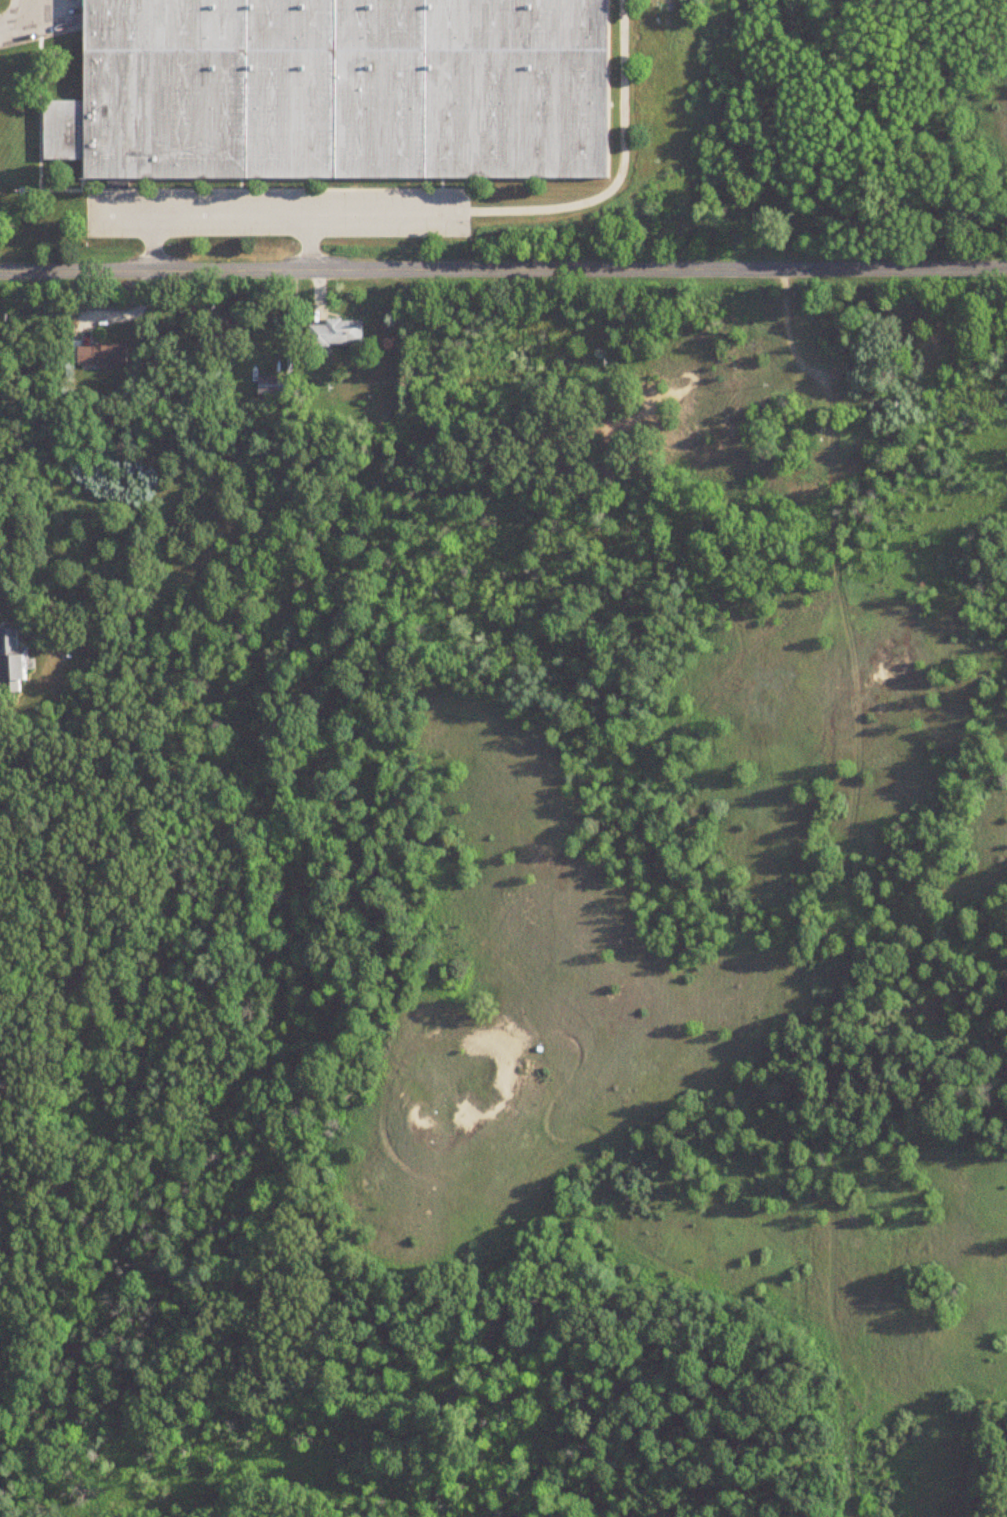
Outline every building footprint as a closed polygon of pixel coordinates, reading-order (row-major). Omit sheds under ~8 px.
[(87,91),(38,94),(36,179),(615,179),(612,0),(87,0),(87,91)] [(312,325),(312,346),(366,346),(366,320),(329,320),(329,325),(312,325)] [(81,346),(81,366),(130,366),(130,346),(81,346)] [(292,395),(292,377),(261,377),(261,395),(292,395)] [(26,627),(0,628),(0,632),(3,691),(25,690),(24,681),(29,681),(26,627)]
